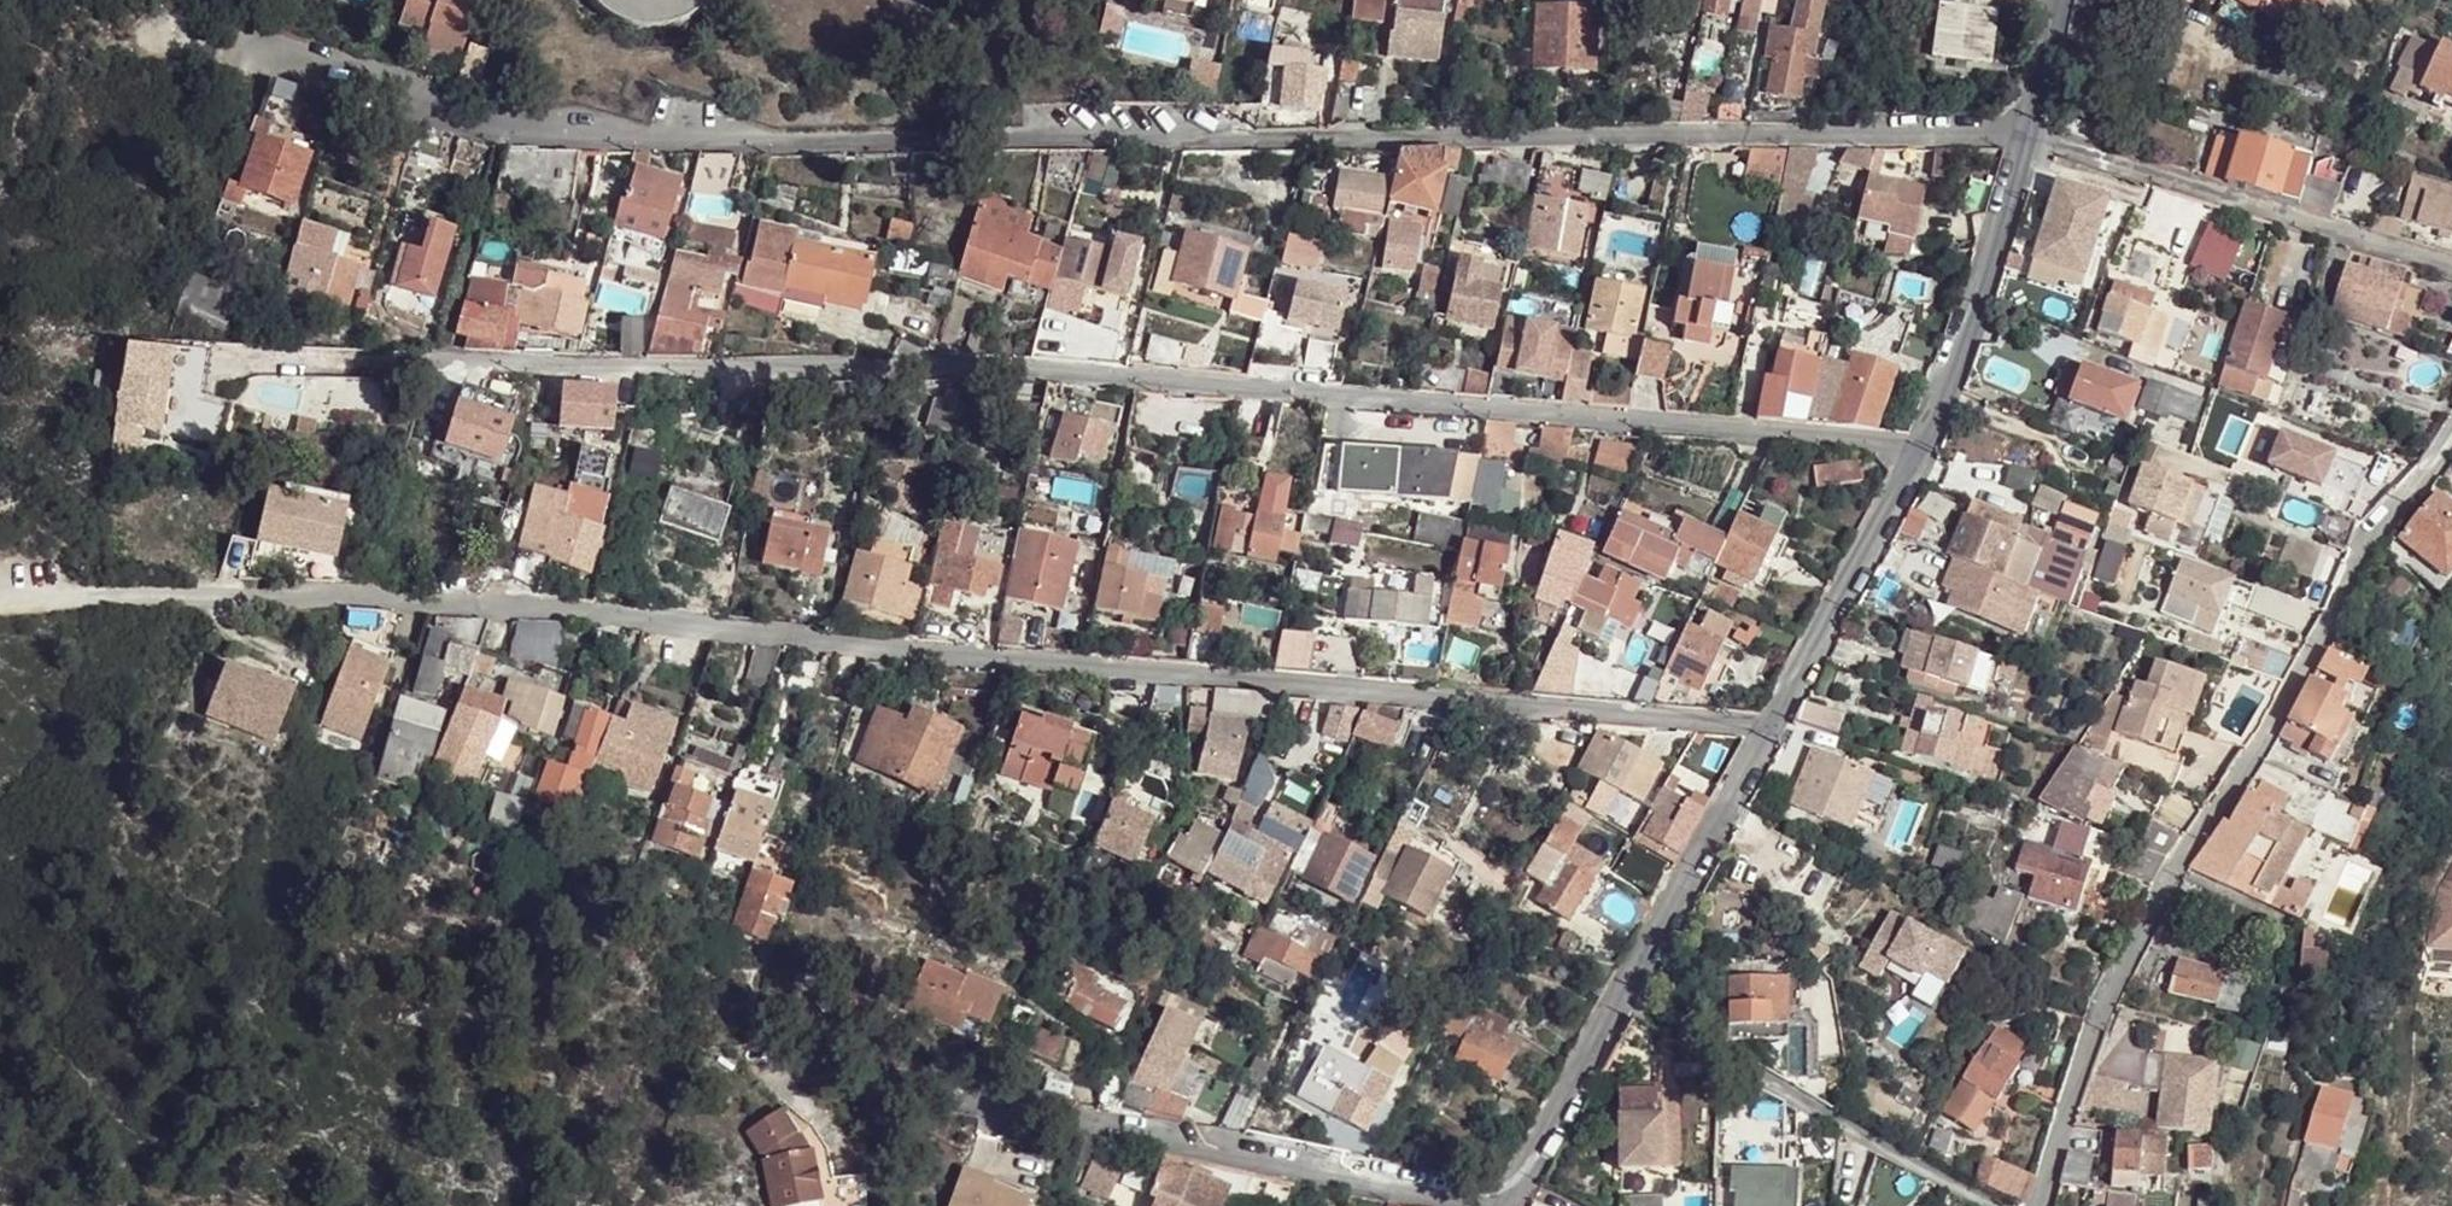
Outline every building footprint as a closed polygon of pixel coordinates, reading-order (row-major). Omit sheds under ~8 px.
[(414,4),(408,1),(400,25),(428,35),(422,54),(438,58),(460,62),(480,0),(416,0),(414,4)] [(601,4),(616,17),(633,26),(651,30),(671,30),(690,25),(707,15),(721,2),(722,0),(598,0),(601,4)] [(1174,0),(1164,0),(1162,9),(1192,15),(1195,4),(1174,0)] [(1350,22),(1383,25),(1386,0),(1354,0),(1350,22)] [(1443,3),(1443,0),(1399,0),(1394,34),(1391,33),(1389,56),(1440,61),(1445,2),(1443,3)] [(1537,8),(1598,10),(1598,0),(1537,0),(1537,8)] [(1672,0),(1649,0),(1647,8),(1698,15),(1700,3),(1672,0)] [(1725,20),(1730,0),(1706,0),(1703,14),(1725,20)] [(1740,18),(1756,19),(1757,13),(1760,0),(1744,0),(1740,18)] [(1757,13),(1768,15),(1770,7),(1771,8),(1773,0),(1760,0),(1757,13)] [(1777,61),(1779,53),(1813,59),(1825,0),(1794,0),(1789,31),(1767,27),(1762,58),(1777,61)] [(1996,14),(1997,0),(1939,0),(1938,6),(1994,14),(1996,14)] [(2031,0),(1997,0),(1996,14),(2028,18),(2031,0)] [(2309,44),(2333,0),(2229,0),(2309,44)] [(1467,24),(1471,6),(1458,3),(1455,22),(1467,24)] [(1989,64),(1994,14),(1938,6),(1932,58),(1989,64)] [(1598,10),(1537,8),(1536,13),(1534,67),(1595,70),(1598,10)] [(1536,13),(1522,13),(1519,67),(1534,67),(1536,13)] [(1725,20),(1703,14),(1701,26),(1722,31),(1725,20)] [(1200,52),(1223,56),(1230,21),(1206,17),(1200,52)] [(2444,56),(2451,60),(2451,40),(2444,56)] [(2404,71),(2416,77),(2430,49),(2413,42),(2400,69),(2404,71)] [(1280,65),(1301,67),(1299,86),(1316,90),(1323,92),(1324,73),(1305,69),(1307,51),(1271,46),(1268,62),(1280,65)] [(491,57),(472,49),(457,90),(477,97),(491,57)] [(2392,94),(2407,101),(2409,95),(2421,101),(2424,95),(2444,56),(2430,49),(2416,77),(2404,71),(2392,94)] [(1797,94),(1801,74),(1816,78),(1819,60),(1813,59),(1779,53),(1777,61),(1771,90),(1797,94)] [(438,58),(422,54),(419,64),(435,68),(438,58)] [(2424,95),(2430,96),(2440,102),(2451,107),(2451,60),(2444,56),(2424,95)] [(1358,60),(1350,58),(1348,76),(1357,78),(1358,60)] [(1187,61),(1184,90),(1214,93),(1217,64),(1187,61)] [(1274,104),(1280,65),(1268,62),(1258,102),(1274,104)] [(1314,109),(1316,90),(1299,86),(1301,67),(1280,65),(1274,104),(1314,109)] [(273,80),(258,114),(294,123),(306,88),(273,80)] [(1928,96),(1907,96),(1906,108),(1925,108),(1928,96)] [(2429,124),(2441,130),(2451,107),(2440,102),(2429,124)] [(1658,122),(1703,122),(1705,104),(1660,105),(1658,122)] [(1256,128),(1265,128),(1267,113),(1258,112),(1256,128)] [(256,118),(221,200),(242,207),(250,192),(243,191),(259,146),(266,148),(272,123),(256,118)] [(417,127),(409,156),(440,164),(451,136),(417,127)] [(2217,140),(2205,180),(2229,188),(2241,148),(2217,140)] [(2241,148),(2229,188),(2298,210),(2314,214),(2331,219),(2335,206),(2342,189),(2308,178),(2313,164),(2243,141),(2241,148)] [(484,235),(484,239),(583,241),(586,148),(512,145),(499,188),(484,235)] [(297,204),(312,159),(266,148),(259,146),(243,191),(250,192),(297,204)] [(1775,189),(1782,189),(1790,148),(1752,147),(1745,182),(1775,189)] [(1790,148),(1782,189),(1803,195),(1819,148),(1790,148)] [(1401,149),(1394,178),(1390,195),(1434,208),(1443,175),(1443,172),(1454,174),(1458,149),(1401,149)] [(1847,149),(1839,162),(1868,169),(1871,153),(1872,150),(1847,149)] [(663,237),(677,191),(680,176),(645,166),(650,151),(634,150),(614,223),(663,237)] [(1090,150),(1053,151),(1045,182),(1079,193),(1080,190),(1090,150)] [(1080,190),(1099,193),(1113,151),(1090,150),(1080,190)] [(699,152),(690,188),(727,194),(737,152),(699,152)] [(1882,152),(1871,153),(1868,169),(1866,177),(1876,180),(1882,152)] [(1953,153),(1932,154),(1928,179),(1940,181),(1950,165),(1953,153)] [(1479,174),(1475,189),(1525,199),(1532,165),(1493,157),(1491,166),(1486,165),(1483,165),(1481,174),(1479,174)] [(1522,243),(1581,252),(1584,230),(1585,221),(1591,222),(1593,208),(1587,207),(1588,202),(1570,200),(1576,172),(1541,165),(1522,243)] [(1334,231),(1380,237),(1390,195),(1394,178),(1335,170),(1331,207),(1337,207),(1334,231)] [(1611,180),(1582,173),(1579,193),(1591,195),(1589,200),(1604,204),(1611,180)] [(1434,208),(1433,211),(1452,216),(1462,180),(1443,175),(1434,208)] [(800,183),(766,176),(759,201),(794,208),(800,183)] [(1887,242),(1883,258),(1887,259),(1902,257),(1915,210),(1920,191),(1876,180),(1866,177),(1855,219),(1865,221),(1861,235),(1887,242)] [(2414,178),(2401,221),(2451,236),(2451,189),(2414,178)] [(2110,201),(2059,185),(2036,260),(2064,269),(2087,276),(2110,201)] [(987,189),(983,200),(1002,207),(1006,194),(987,189)] [(1803,195),(1782,189),(1774,223),(1802,231),(1814,199),(1803,195)] [(2170,201),(2140,191),(2131,217),(2162,228),(2170,201)] [(1327,197),(1309,194),(1308,207),(1326,209),(1327,197)] [(1002,207),(983,200),(962,270),(961,273),(1003,284),(1005,276),(1017,234),(1028,237),(1034,217),(1002,207)] [(221,202),(213,222),(228,227),(235,206),(221,202)] [(1270,212),(1257,210),(1255,215),(1267,219),(1270,212)] [(739,275),(734,292),(779,310),(784,296),(822,305),(825,291),(861,300),(871,260),(797,241),(800,227),(764,217),(752,259),(751,258),(745,278),(739,275)] [(691,220),(691,223),(707,229),(705,236),(736,242),(738,228),(691,220)] [(1418,225),(1388,220),(1382,266),(1413,270),(1414,260),(1417,237),(1418,225)] [(304,223),(298,246),(319,250),(325,229),(304,223)] [(614,223),(608,241),(656,255),(663,237),(614,223)] [(705,236),(707,229),(691,223),(687,239),(703,243),(705,236)] [(1114,248),(1117,237),(1070,224),(1067,235),(1114,248)] [(797,241),(871,260),(874,246),(800,227),(797,241)] [(1187,230),(1181,227),(1176,246),(1181,248),(1179,255),(1176,267),(1173,277),(1172,280),(1175,281),(1201,288),(1231,296),(1244,252),(1186,237),(1187,230)] [(2204,239),(2192,268),(2228,285),(2242,256),(2238,254),(2245,240),(2215,228),(2209,241),(2204,239)] [(350,236),(325,229),(319,250),(319,254),(342,261),(350,236)] [(434,303),(455,236),(432,229),(423,257),(412,254),(400,293),(434,303)] [(1028,237),(1017,234),(1005,276),(1028,283),(1030,275),(1040,240),(1028,237)] [(1105,286),(1114,248),(1067,235),(1064,246),(1056,273),(1105,286)] [(1323,244),(1288,236),(1281,264),(1317,270),(1323,244)] [(1144,244),(1117,237),(1114,248),(1105,286),(1132,294),(1144,244)] [(1424,239),(1417,237),(1414,260),(1421,261),(1424,239)] [(1064,246),(1040,240),(1030,275),(1054,282),(1056,273),(1064,246)] [(889,267),(927,276),(931,262),(933,253),(897,243),(889,267)] [(1697,257),(1696,264),(1736,274),(1741,253),(1701,243),(1697,257)] [(342,261),(319,254),(319,250),(298,246),(291,270),(319,277),(310,304),(348,314),(354,288),(359,267),(359,266),(342,261)] [(607,246),(603,260),(624,264),(625,252),(607,246)] [(1520,250),(1508,247),(1504,261),(1517,265),(1520,250)] [(1169,298),(1175,281),(1172,280),(1173,277),(1166,276),(1168,265),(1176,267),(1179,255),(1165,251),(1158,275),(1151,274),(1147,291),(1169,298)] [(1445,314),(1491,325),(1506,266),(1459,256),(1445,314)] [(1686,266),(1681,299),(1687,300),(1696,264),(1697,257),(1696,257),(1695,257),(1694,257),(1693,258),(1692,258),(1691,258),(1690,259),(1689,259),(1688,260),(1687,261),(1687,263),(1686,263),(1686,264),(1686,265),(1686,266)] [(2036,260),(2030,278),(2059,286),(2064,269),(2036,260)] [(2371,276),(2373,264),(2361,261),(2359,273),(2371,276)] [(283,266),(268,262),(264,276),(279,280),(283,266)] [(726,272),(679,262),(675,282),(695,286),(695,287),(721,292),(722,290),(726,272)] [(961,273),(962,270),(931,262),(927,276),(958,284),(961,273)] [(547,272),(515,263),(511,282),(511,284),(513,285),(520,287),(515,307),(513,316),(514,316),(513,318),(518,319),(533,322),(575,333),(582,299),(581,299),(543,288),(547,272)] [(1687,324),(1685,332),(1712,338),(1715,329),(1729,333),(1736,309),(1727,307),(1736,274),(1696,264),(1687,300),(1681,299),(1676,320),(1687,324)] [(2373,264),(2371,276),(2399,283),(2402,273),(2373,264)] [(1173,277),(1176,267),(1168,265),(1166,276),(1173,277)] [(375,272),(359,267),(354,288),(362,289),(357,306),(365,308),(370,291),(375,272)] [(1425,267),(1420,290),(1436,293),(1442,271),(1425,267)] [(1528,271),(1516,268),(1512,286),(1523,288),(1528,271)] [(660,276),(633,269),(629,274),(624,274),(621,284),(656,292),(660,276)] [(291,270),(285,295),(310,304),(319,277),(291,270)] [(2393,313),(2402,284),(2399,283),(2371,276),(2359,273),(2349,270),(2340,299),(2393,313)] [(585,282),(547,272),(543,288),(581,299),(585,282)] [(1764,274),(1760,289),(1772,291),(1775,276),(1764,274)] [(1005,276),(1003,284),(1002,288),(1027,296),(1030,283),(1028,283),(1005,276)] [(1408,283),(1380,276),(1377,289),(1405,295),(1408,283)] [(463,346),(500,348),(506,316),(513,318),(514,316),(513,316),(515,307),(509,306),(504,304),(506,283),(511,284),(511,282),(470,277),(462,305),(455,331),(467,332),(466,344),(464,343),(463,346)] [(666,280),(653,329),(698,340),(702,341),(705,329),(710,305),(699,302),(691,300),(695,287),(695,286),(675,282),(666,280)] [(1642,291),(1596,281),(1586,325),(1607,330),(1633,336),(1642,291)] [(1338,331),(1347,296),(1295,284),(1287,319),(1338,331)] [(2117,284),(2099,332),(2142,347),(2150,325),(2158,298),(2117,284)] [(2386,336),(2401,316),(2410,286),(2402,284),(2393,313),(2386,336)] [(1268,286),(1261,319),(1280,323),(1287,290),(1268,286)] [(1818,305),(1832,308),(1837,288),(1823,286),(1818,305)] [(721,292),(695,287),(691,300),(699,302),(700,295),(719,297),(721,292)] [(2340,299),(2334,318),(2358,326),(2386,336),(2393,313),(2340,299)] [(729,310),(710,305),(705,329),(722,333),(729,310)] [(2250,306),(2238,344),(2255,348),(2264,322),(2284,329),(2289,318),(2250,306)] [(513,318),(506,316),(501,344),(513,344),(518,319),(513,318)] [(622,352),(644,353),(644,323),(631,320),(630,316),(621,319),(622,352)] [(2401,316),(2386,336),(2406,341),(2412,319),(2401,316)] [(1496,368),(1564,383),(1573,345),(1575,334),(1506,318),(1496,368)] [(2287,331),(2270,385),(2276,387),(2285,389),(2303,325),(2289,318),(2284,329),(2287,331)] [(577,351),(594,352),(598,323),(586,319),(577,351)] [(2284,329),(2264,322),(2255,348),(2246,375),(2246,377),(2264,384),(2270,385),(2287,331),(2284,329)] [(2150,325),(2142,347),(2159,353),(2166,330),(2150,325)] [(698,340),(653,329),(647,353),(694,355),(698,340)] [(702,341),(698,340),(694,355),(716,356),(722,333),(705,329),(702,341)] [(1607,330),(1602,350),(1628,356),(1633,336),(1607,330)] [(2231,336),(2219,331),(2207,367),(2217,371),(2231,336)] [(1808,401),(1812,386),(1820,356),(1823,342),(1825,337),(1808,332),(1805,347),(1802,357),(1781,352),(1775,377),(1764,375),(1753,417),(1803,421),(1808,401)] [(1149,353),(1205,364),(1207,351),(1152,335),(1149,353)] [(1641,337),(1633,371),(1663,378),(1670,345),(1641,337)] [(1337,347),(1308,342),(1303,369),(1332,373),(1337,347)] [(1802,357),(1805,347),(1783,342),(1781,352),(1802,357)] [(1839,367),(1846,370),(1848,367),(1839,364),(1845,349),(1823,342),(1820,356),(1812,386),(1838,392),(1841,384),(1835,381),(1839,367)] [(2238,344),(2230,369),(2246,375),(2255,348),(2238,344)] [(1573,345),(1561,396),(1588,398),(1587,402),(1626,405),(1630,386),(1591,384),(1590,390),(1583,387),(1591,349),(1573,345)] [(113,464),(142,465),(145,430),(166,433),(177,352),(133,350),(129,360),(113,464)] [(145,430),(142,465),(214,468),(233,404),(205,395),(211,353),(177,352),(166,433),(145,430)] [(1848,367),(1846,370),(1889,386),(1894,367),(1853,352),(1848,367)] [(1414,388),(1444,391),(1449,366),(1421,361),(1414,388)] [(2053,397),(2073,404),(2084,372),(2066,365),(2053,397)] [(1841,384),(1846,370),(1839,367),(1835,381),(1841,384)] [(1463,392),(1487,394),(1491,375),(1468,369),(1463,392)] [(2246,375),(2230,369),(2223,392),(2258,403),(2264,384),(2246,377),(2246,375)] [(1624,372),(1615,370),(1613,377),(1622,379),(1624,372)] [(1874,427),(1889,386),(1846,370),(1841,384),(1838,392),(1832,407),(1827,422),(1874,427)] [(2084,372),(2073,404),(2126,423),(2137,391),(2084,372)] [(304,379),(303,415),(391,418),(392,382),(304,379)] [(2150,380),(2139,408),(2170,421),(2171,415),(2195,425),(2204,402),(2150,380)] [(1048,381),(1039,420),(1059,425),(1062,414),(1087,420),(1093,399),(1061,392),(1063,383),(1048,381)] [(2264,384),(2258,403),(2269,407),(2276,387),(2270,385),(2264,384)] [(1039,416),(1044,389),(1009,386),(1007,413),(1039,416)] [(1832,407),(1838,392),(1812,386),(1808,401),(1808,404),(1832,407)] [(457,387),(437,445),(495,465),(515,407),(457,387)] [(611,433),(611,387),(553,387),(554,433),(611,433)] [(958,434),(965,403),(936,398),(927,429),(958,434)] [(1807,420),(1827,422),(1832,407),(1808,404),(1807,420)] [(1076,462),(1087,420),(1062,414),(1059,425),(1055,441),(1052,456),(1076,462)] [(1512,420),(1484,418),(1477,452),(1476,455),(1517,459),(1519,447),(1509,446),(1512,420)] [(1036,435),(1055,441),(1059,425),(1039,420),(1036,435)] [(1571,424),(1539,422),(1537,444),(1527,442),(1525,460),(1563,463),(1563,461),(1567,446),(1571,424)] [(2285,431),(2271,467),(2336,493),(2338,489),(2359,497),(2372,465),(2285,431)] [(1641,444),(1600,439),(1593,468),(1628,473),(1636,454),(1641,444)] [(1319,440),(1315,484),(1358,488),(1417,494),(1447,495),(1450,451),(1319,440)] [(1567,446),(1563,461),(1585,466),(1588,451),(1567,446)] [(567,498),(534,487),(521,539),(524,539),(521,551),(551,561),(551,562),(590,572),(608,506),(604,504),(606,496),(607,496),(616,458),(582,447),(573,487),(570,487),(567,498)] [(659,457),(636,451),(631,472),(653,478),(659,457)] [(1477,452),(1450,451),(1447,495),(1468,497),(1476,455),(1477,452)] [(1503,460),(1476,455),(1468,497),(1465,513),(1491,519),(1503,460)] [(1851,460),(1810,466),(1812,482),(1853,478),(1851,460)] [(2148,467),(2133,506),(2154,515),(2146,533),(2170,542),(2177,524),(2193,485),(2148,467)] [(1211,504),(1216,476),(1179,469),(1174,497),(1211,504)] [(808,479),(806,489),(821,491),(822,482),(808,479)] [(2209,483),(2207,491),(2192,528),(2207,534),(2221,498),(2225,489),(2209,483)] [(674,484),(660,516),(719,539),(732,505),(674,484)] [(1301,511),(1332,516),(1355,521),(1358,488),(1315,484),(1314,490),(1305,489),(1301,511)] [(2193,485),(2177,524),(2191,529),(2192,528),(2207,491),(2193,485)] [(294,500),(357,516),(359,507),(297,490),(294,500)] [(1465,513),(1468,497),(1447,495),(1417,494),(1415,509),(1464,514),(1465,513)] [(1625,494),(1620,508),(1638,516),(1678,534),(1684,521),(1625,494)] [(2439,494),(2425,510),(2451,533),(2451,506),(2439,494)] [(294,500),(278,495),(266,545),(345,565),(357,516),(294,500)] [(2237,505),(2221,498),(2207,534),(2223,541),(2237,505)] [(1736,514),(1754,522),(1760,508),(1742,500),(1736,514)] [(1736,514),(1725,539),(1715,561),(1724,564),(1719,575),(1739,585),(1744,574),(1750,576),(1756,563),(1763,546),(1771,529),(1775,531),(1782,514),(1762,505),(1760,508),(1754,522),(1736,514)] [(1271,559),(1272,550),(1277,530),(1280,519),(1252,514),(1251,519),(1232,515),(1232,510),(1218,508),(1211,546),(1228,549),(1231,535),(1248,539),(1245,552),(1244,554),(1271,559)] [(1620,508),(1614,521),(1633,529),(1638,516),(1620,508)] [(2044,592),(2081,607),(2103,544),(2091,541),(2101,518),(2072,508),(2064,530),(2036,520),(2025,544),(2043,553),(2029,587),(2044,592)] [(1458,547),(1464,514),(1415,509),(1411,539),(1458,547)] [(1280,519),(1277,530),(1297,534),(1299,523),(1301,513),(1281,510),(1280,519)] [(1968,520),(2017,540),(2021,528),(1973,510),(1968,520)] [(2352,555),(2360,522),(2328,510),(2321,531),(2330,547),(2352,555)] [(2425,510),(2401,538),(2437,570),(2451,552),(2451,533),(2425,510)] [(1329,529),(1332,516),(1301,511),(1301,513),(1299,523),(1329,529)] [(2115,511),(2111,523),(2131,532),(2136,520),(2115,511)] [(1491,519),(1465,513),(1464,514),(1458,547),(1453,576),(1447,615),(1447,617),(1469,622),(1475,621),(1482,595),(1495,598),(1513,523),(1491,519)] [(1327,539),(1356,544),(1359,526),(1359,522),(1355,521),(1332,516),(1329,529),(1327,539)] [(1673,547),(1678,534),(1638,516),(1633,529),(1673,547)] [(774,517),(765,566),(823,575),(827,551),(831,530),(774,517)] [(1954,558),(1955,558),(2004,578),(2016,544),(2018,541),(2017,540),(1968,520),(1954,558)] [(1602,548),(1661,574),(1670,563),(1679,549),(1673,547),(1633,529),(1614,521),(1602,548)] [(1725,539),(1684,521),(1678,534),(1673,547),(1679,549),(1689,553),(1714,565),(1715,561),(1725,539)] [(1907,524),(1900,537),(1918,543),(1923,530),(1907,524)] [(940,525),(929,583),(983,596),(986,582),(995,585),(999,567),(971,561),(977,534),(940,525)] [(1078,543),(1019,529),(1014,559),(1006,596),(1062,609),(1078,543)] [(1297,534),(1277,530),(1272,550),(1294,555),(1297,534)] [(1248,539),(1231,535),(1228,549),(1245,552),(1248,539)] [(868,553),(906,565),(910,550),(873,538),(868,553)] [(1554,543),(1550,560),(1573,566),(1572,569),(1580,571),(1586,555),(1554,543)] [(2029,587),(2038,554),(2016,544),(2004,578),(2029,587)] [(1131,550),(1109,545),(1096,605),(1124,611),(1133,613),(1133,614),(1157,619),(1164,593),(1168,594),(1175,562),(1130,552),(1131,550)] [(1763,546),(1756,563),(1763,566),(1770,549),(1763,546)] [(2128,553),(2108,546),(2094,583),(2116,591),(2128,553)] [(1689,553),(1679,549),(1670,563),(1682,568),(1689,553)] [(906,581),(910,566),(906,565),(868,553),(858,550),(845,597),(898,611),(906,581)] [(838,552),(827,551),(823,575),(833,577),(838,552)] [(2437,570),(2448,579),(2451,574),(2451,552),(2437,570)] [(2004,578),(1954,558),(1945,580),(1942,589),(1957,595),(1952,609),(2012,632),(2029,587),(2004,578)] [(2175,568),(2177,560),(2170,558),(2166,563),(2175,568)] [(1536,595),(1560,604),(1572,569),(1573,566),(1550,560),(1536,595)] [(2188,563),(2173,596),(2201,608),(2216,576),(2188,563)] [(1330,573),(1341,575),(1342,568),(1331,566),(1330,573)] [(1427,598),(1432,573),(1378,567),(1375,590),(1415,596),(1427,598)] [(1583,576),(1556,639),(1563,644),(1573,629),(1604,644),(1618,614),(1622,606),(1628,610),(1634,600),(1627,596),(1634,583),(1600,568),(1593,581),(1583,576)] [(2216,576),(2201,608),(2223,618),(2227,605),(2233,584),(2216,576)] [(2417,589),(2404,578),(2387,598),(2401,609),(2417,589)] [(1738,588),(1718,579),(1711,596),(1731,604),(1738,588)] [(906,581),(898,611),(914,613),(923,586),(906,581)] [(2254,592),(2233,584),(2227,605),(2246,612),(2254,592)] [(1375,590),(1350,586),(1345,617),(1371,620),(1375,590)] [(2044,592),(2029,587),(2012,632),(2025,638),(2044,592)] [(2164,592),(2154,588),(2148,603),(2157,606),(2164,592)] [(1415,596),(1375,590),(1371,620),(1411,625),(1415,596)] [(2309,592),(2303,606),(2324,615),(2331,601),(2309,592)] [(1536,595),(1529,619),(1549,626),(1560,604),(1536,595)] [(1427,598),(1415,596),(1411,625),(1423,627),(1427,598)] [(2201,608),(2173,596),(2164,618),(2194,631),(2197,625),(2201,608)] [(1195,604),(1189,630),(1216,636),(1222,610),(1195,604)] [(1622,606),(1618,614),(1625,617),(1628,610),(1622,606)] [(2201,608),(2197,625),(2216,634),(2223,618),(2201,608)] [(375,649),(384,613),(341,610),(331,637),(375,649)] [(1694,629),(1722,641),(1728,623),(1703,610),(1694,629)] [(1133,613),(1124,611),(1122,618),(1132,620),(1133,614),(1133,613)] [(998,644),(1018,645),(1022,620),(1003,615),(998,644)] [(485,620),(433,616),(431,633),(445,639),(445,646),(473,652),(485,620)] [(1799,634),(1760,617),(1752,636),(1791,653),(1799,634)] [(562,622),(518,620),(515,650),(560,652),(562,622)] [(1694,629),(1685,623),(1663,670),(1674,675),(1694,684),(1700,687),(1722,641),(1694,629)] [(1304,672),(1309,634),(1280,630),(1277,649),(1273,669),(1304,672)] [(420,657),(443,663),(445,646),(445,639),(431,633),(427,632),(420,657)] [(1959,698),(1961,688),(1931,680),(1940,646),(1917,639),(1907,671),(1913,673),(1910,683),(1959,698)] [(342,654),(383,669),(387,659),(346,643),(342,654)] [(466,673),(473,652),(445,646),(443,663),(466,673)] [(1940,646),(1931,680),(1961,688),(1973,691),(1982,657),(1940,646)] [(473,652),(466,673),(480,678),(480,675),(487,659),(488,656),(473,652)] [(2333,652),(2325,667),(2341,674),(2349,660),(2333,652)] [(383,669),(342,654),(314,729),(355,744),(367,712),(375,692),(383,669)] [(443,663),(420,657),(410,690),(433,697),(441,671),(443,663)] [(1982,657),(1973,691),(1985,695),(1994,661),(1982,657)] [(492,661),(487,659),(480,675),(487,677),(492,661)] [(2349,660),(2341,674),(2366,688),(2374,673),(2349,660)] [(1404,680),(1433,683),(1437,665),(1405,662),(1404,680)] [(466,673),(443,663),(441,671),(464,677),(466,673)] [(2201,677),(2156,663),(2148,684),(2140,682),(2132,702),(2130,701),(2119,733),(2174,753),(2201,677)] [(1531,693),(1567,695),(1571,669),(1544,665),(1531,693)] [(200,716),(269,743),(292,685),(266,675),(263,682),(221,666),(200,716)] [(562,697),(560,696),(567,675),(540,667),(535,677),(517,672),(506,698),(513,701),(508,713),(522,718),(520,723),(549,732),(562,697)] [(1691,693),(1694,684),(1674,675),(1670,684),(1691,693)] [(2333,770),(2358,727),(2346,720),(2354,705),(2315,684),(2290,726),(2324,745),(2314,759),(2333,770)] [(1154,687),(1147,705),(1145,711),(1165,715),(1171,688),(1154,687)] [(502,702),(463,689),(460,699),(457,706),(438,754),(431,774),(468,790),(480,761),(497,722),(499,718),(502,702)] [(375,692),(367,712),(374,714),(380,695),(375,692)] [(1227,693),(1214,692),(1210,717),(1249,721),(1255,695),(1250,695),(1250,697),(1227,694),(1227,693)] [(2130,701),(2112,694),(2080,744),(2112,756),(2119,733),(2130,701)] [(1275,697),(1255,695),(1249,721),(1247,726),(1262,732),(1275,697)] [(440,710),(401,697),(392,725),(433,735),(440,710)] [(1917,699),(1913,715),(1927,720),(1929,712),(1932,703),(1917,699)] [(593,759),(592,763),(615,770),(611,779),(652,794),(678,722),(615,700),(608,718),(593,759)] [(1145,711),(1147,705),(1114,700),(1100,740),(1130,748),(1145,711)] [(689,702),(682,724),(693,728),(700,707),(689,702)] [(1364,705),(1361,712),(1370,716),(1375,707),(1364,705)] [(1808,705),(1796,726),(1837,740),(1845,719),(1808,705)] [(571,706),(559,741),(576,747),(577,742),(588,712),(571,706)] [(1343,739),(1355,708),(1330,706),(1321,733),(1343,739)] [(1186,731),(1205,736),(1208,721),(1203,719),(1204,709),(1188,708),(1186,731)] [(941,772),(950,754),(947,753),(950,745),(906,726),(904,732),(893,727),(898,719),(874,709),(853,761),(931,798),(941,772)] [(608,718),(588,712),(577,742),(589,747),(585,757),(593,759),(608,718)] [(1361,712),(1352,734),(1387,747),(1396,726),(1370,716),(1361,712)] [(1929,712),(1927,720),(1929,720),(1963,731),(1965,722),(1929,712)] [(1066,740),(1068,735),(1072,724),(1044,713),(1039,725),(1037,729),(1066,740)] [(956,734),(912,714),(906,726),(950,745),(956,734)] [(1902,756),(1917,761),(1929,720),(1927,720),(1913,715),(1902,756)] [(1205,736),(1197,771),(1235,781),(1247,726),(1249,721),(1210,717),(1208,721),(1205,736)] [(1087,758),(1092,744),(1068,735),(1066,740),(1037,729),(1039,725),(1022,719),(1011,746),(1032,754),(1053,762),(1052,766),(1059,769),(1052,787),(1075,795),(1087,758)] [(1929,720),(1917,761),(1953,772),(1963,743),(1966,732),(1963,731),(1929,720)] [(421,757),(427,758),(433,735),(392,725),(380,763),(398,769),(403,752),(421,757)] [(2324,745),(2290,726),(2276,746),(2310,764),(2314,759),(2324,745)] [(1598,731),(1578,770),(1601,781),(1617,789),(1642,802),(1661,764),(1598,731)] [(1970,776),(1999,783),(2007,748),(1978,741),(1970,776)] [(535,795),(568,807),(585,757),(589,747),(577,742),(576,747),(573,754),(552,746),(535,795)] [(1953,772),(1965,774),(1974,746),(1963,743),(1953,772)] [(1092,744),(1087,758),(1099,762),(1103,748),(1092,744)] [(1032,754),(1011,746),(1000,771),(1020,780),(1032,754)] [(738,773),(744,752),(736,748),(730,761),(694,747),(688,761),(714,772),(735,779),(738,773)] [(398,769),(380,763),(375,779),(411,790),(421,757),(403,752),(398,769)] [(2111,797),(2122,770),(2076,752),(2043,806),(2101,830),(2106,813),(2092,809),(2098,793),(2111,797)] [(976,765),(950,754),(941,772),(954,779),(945,803),(959,808),(976,765)] [(1032,754),(1020,780),(1051,791),(1052,787),(1059,769),(1052,766),(1053,762),(1032,754)] [(1860,812),(1875,777),(1821,754),(1798,810),(1851,833),(1860,812)] [(1174,759),(1151,756),(1148,773),(1171,777),(1174,759)] [(765,768),(761,780),(778,785),(782,773),(765,768)] [(1121,769),(1109,802),(1126,809),(1132,795),(1141,799),(1149,778),(1121,769)] [(1228,819),(1222,830),(1258,851),(1278,863),(1285,867),(1289,868),(1303,839),(1277,827),(1268,842),(1247,829),(1255,810),(1256,811),(1273,783),(1251,769),(1242,791),(1232,821),(1228,819)] [(673,787),(689,791),(692,775),(679,770),(673,787)] [(714,772),(706,795),(689,791),(673,787),(668,802),(709,814),(709,818),(722,821),(732,789),(735,779),(714,772)] [(1678,779),(1670,774),(1636,829),(1643,835),(1654,814),(1672,822),(1684,800),(1670,791),(1678,779)] [(1875,777),(1860,812),(1882,822),(1897,786),(1875,777)] [(1601,781),(1586,809),(1602,818),(1617,789),(1601,781)] [(2277,808),(2275,813),(2283,817),(2294,800),(2264,784),(2256,796),(2277,808)] [(1703,810),(1710,797),(1692,786),(1684,800),(1703,810)] [(1562,800),(1582,812),(1589,798),(1568,787),(1562,800)] [(753,863),(772,804),(732,789),(722,821),(716,838),(712,851),(753,863)] [(2373,790),(2366,810),(2368,812),(2373,813),(2385,794),(2373,790)] [(493,804),(525,815),(527,808),(523,806),(524,804),(496,794),(493,804)] [(2256,796),(2252,794),(2230,825),(2256,843),(2275,813),(2277,808),(2256,796)] [(1703,810),(1684,800),(1672,822),(1654,814),(1643,835),(1680,855),(1703,810)] [(1909,855),(1923,807),(1901,800),(1887,848),(1909,855)] [(668,802),(654,838),(696,850),(702,834),(709,818),(709,814),(668,802)] [(1109,802),(1093,842),(1117,853),(1133,861),(1150,819),(1126,809),(1109,802)] [(517,837),(525,815),(493,804),(485,826),(517,837)] [(1569,805),(1562,817),(1576,828),(1585,814),(1569,805)] [(2363,822),(2349,854),(2356,857),(2377,815),(2373,813),(2368,812),(2364,823),(2363,822)] [(556,813),(548,830),(565,836),(572,818),(556,813)] [(2292,823),(2293,822),(2283,817),(2275,813),(2256,843),(2273,854),(2292,823)] [(1326,820),(1315,815),(1306,831),(1319,837),(1326,820)] [(1178,835),(1171,848),(1205,868),(1222,830),(1198,817),(1185,839),(1178,835)] [(1526,872),(1544,883),(1557,860),(1567,866),(1574,855),(1575,851),(1570,848),(1580,831),(1576,828),(1562,817),(1543,844),(1526,872)] [(709,818),(702,834),(716,838),(722,821),(709,818)] [(2230,825),(2225,821),(2203,851),(2224,864),(2238,873),(2248,856),(2256,843),(2230,825)] [(2062,823),(2054,852),(2057,854),(2059,848),(2076,854),(2084,831),(2062,823)] [(2153,823),(2136,848),(2170,859),(2171,854),(2183,840),(2153,823)] [(2256,843),(2248,856),(2271,870),(2260,892),(2271,898),(2276,888),(2279,889),(2311,832),(2292,823),(2273,854),(2256,843)] [(1320,837),(1370,858),(1376,847),(1326,825),(1320,837)] [(1396,826),(1383,854),(1397,859),(1400,860),(1406,850),(1413,836),(1396,826)] [(1675,864),(1680,855),(1643,835),(1636,829),(1630,839),(1675,864)] [(1258,851),(1222,830),(1205,868),(1241,889),(1247,876),(1258,851)] [(1289,868),(1303,877),(1320,837),(1319,837),(1306,831),(1303,839),(1289,868)] [(1448,873),(1455,860),(1413,836),(1406,850),(1448,873)] [(1351,898),(1370,858),(1320,837),(1303,877),(1351,898)] [(1093,842),(1088,855),(1112,864),(1117,853),(1093,842)] [(2025,844),(2017,872),(2036,879),(2029,900),(2050,907),(2056,885),(2057,884),(2068,857),(2057,854),(2054,852),(2025,844)] [(2129,845),(2119,871),(2153,887),(2170,859),(2136,848),(2129,845)] [(1940,847),(1933,868),(1957,877),(1965,856),(1940,847)] [(2076,854),(2059,848),(2057,854),(2068,857),(2075,859),(2076,854)] [(1448,874),(1448,873),(1406,850),(1400,860),(1383,892),(1426,915),(1448,874)] [(1278,863),(1258,851),(1247,876),(1267,887),(1278,863)] [(2224,864),(2203,851),(2191,867),(2212,878),(2224,864)] [(1381,890),(1397,859),(1383,854),(1362,897),(1374,903),(1381,890)] [(1574,855),(1567,866),(1591,879),(1597,868),(1574,855)] [(2420,947),(2451,955),(2451,857),(2444,855),(2420,947)] [(2212,878),(2255,900),(2260,892),(2271,870),(2248,856),(2238,873),(2224,864),(2212,878)] [(1623,857),(1609,878),(1642,897),(1655,876),(1623,857)] [(2075,859),(2068,857),(2057,884),(2056,885),(2050,907),(2077,915),(2092,865),(2075,859)] [(1397,859),(1381,890),(1383,892),(1400,860),(1397,859)] [(1468,868),(1455,860),(1448,873),(1448,874),(1460,881),(1468,868)] [(1534,899),(1568,918),(1591,879),(1567,866),(1557,860),(1544,883),(1534,899)] [(1247,876),(1241,889),(1266,902),(1285,867),(1278,863),(1267,887),(1247,876)] [(741,925),(771,936),(782,901),(786,902),(792,884),(751,870),(745,886),(753,889),(741,925)] [(2272,908),(2281,914),(2288,901),(2307,909),(2315,892),(2297,882),(2292,894),(2281,889),(2272,908)] [(792,884),(786,902),(789,902),(795,884),(792,884)] [(753,889),(745,886),(732,926),(736,928),(735,932),(768,943),(771,936),(741,925),(753,889)] [(1963,925),(1984,938),(1987,932),(2010,946),(2030,903),(2002,892),(1997,903),(1984,897),(1963,925)] [(2305,926),(2310,911),(2288,901),(2281,914),(2305,926)] [(1892,911),(1885,921),(1888,924),(1896,914),(1892,911)] [(1203,916),(1191,912),(1184,933),(1196,937),(1203,916)] [(1940,942),(1896,914),(1888,924),(1885,921),(1859,963),(1878,975),(1890,958),(1921,977),(1925,970),(1947,985),(1967,954),(1943,938),(1940,942)] [(1272,935),(1260,928),(1233,916),(1229,926),(1254,937),(1245,956),(1259,963),(1272,935)] [(1329,941),(1297,924),(1288,943),(1321,957),(1329,941)] [(1580,938),(1566,930),(1557,945),(1572,953),(1580,938)] [(2317,933),(2305,931),(2301,977),(2327,979),(2329,955),(2314,954),(2317,933)] [(1256,970),(1288,987),(1296,970),(1279,962),(1288,943),(1272,935),(1259,963),(1256,970)] [(1329,941),(1321,957),(1320,961),(1327,968),(1339,945),(1331,938),(1329,941)] [(1321,957),(1288,943),(1279,962),(1296,970),(1313,977),(1320,961),(1321,957)] [(1054,981),(1066,986),(1072,975),(1091,985),(1093,977),(1088,974),(1091,969),(1078,962),(1077,966),(1064,959),(1054,981)] [(915,980),(904,1007),(960,1031),(966,1017),(988,1026),(997,1005),(991,983),(967,973),(964,979),(925,962),(917,981),(915,980)] [(2183,964),(2174,993),(2220,1006),(2228,975),(2183,964)] [(1066,986),(1061,997),(1117,1026),(1129,1004),(1091,985),(1072,975),(1066,986)] [(2228,975),(2220,1006),(2237,1010),(2246,980),(2228,975)] [(1453,1003),(1468,1012),(1474,995),(1469,992),(1475,981),(1469,976),(1453,1003)] [(1004,989),(991,983),(997,1005),(1004,989)] [(1728,1016),(1728,986),(1711,986),(1710,1018),(1728,1016)] [(1728,986),(1728,1016),(1728,1046),(1785,1045),(1784,1017),(1798,1017),(1798,997),(1767,996),(1767,987),(1728,986)] [(1196,1022),(1202,1010),(1159,991),(1154,1003),(1162,1007),(1183,1017),(1196,1022)] [(2320,1009),(2321,993),(2307,993),(2305,1007),(2320,1009)] [(1456,1034),(1468,1012),(1453,1003),(1441,1025),(1456,1034)] [(1471,1028),(1499,1038),(1507,1017),(1479,1006),(1471,1028)] [(1183,1017),(1162,1007),(1137,1064),(1160,1074),(1172,1049),(1183,1017)] [(1404,1008),(1378,1043),(1405,1061),(1427,1024),(1404,1008)] [(960,1031),(957,1037),(978,1047),(988,1026),(966,1017),(960,1031)] [(1172,1049),(1189,1055),(1203,1024),(1196,1022),(1183,1017),(1172,1049)] [(1471,1028),(1455,1061),(1498,1077),(1513,1044),(1499,1038),(1471,1028)] [(1055,1064),(1063,1042),(1034,1032),(1027,1053),(1055,1064)] [(2023,1051),(1996,1035),(1987,1050),(2012,1067),(2023,1051)] [(2145,1090),(2161,1092),(2165,1059),(2160,1058),(2162,1040),(2151,1038),(2145,1090)] [(1136,1056),(1102,1044),(1093,1069),(1105,1082),(1100,1105),(1118,1108),(1136,1056)] [(1513,1044),(1498,1077),(1515,1085),(1529,1051),(1513,1044)] [(1172,1049),(1160,1074),(1162,1074),(1156,1090),(1171,1096),(1189,1055),(1172,1049)] [(2012,1067),(1987,1050),(1963,1085),(1991,1103),(2012,1067)] [(1258,1055),(1239,1094),(1252,1100),(1270,1063),(1258,1055)] [(1365,1130),(1393,1078),(1351,1056),(1346,1065),(1336,1062),(1313,1102),(1365,1130)] [(2218,1066),(2165,1059),(2161,1092),(2157,1131),(2209,1138),(2218,1066)] [(1180,1120),(1183,1102),(1171,1096),(1156,1090),(1162,1074),(1160,1074),(1137,1064),(1129,1082),(1154,1092),(1146,1114),(1180,1120)] [(2091,1077),(2078,1110),(2122,1122),(2131,1087),(2091,1077)] [(1118,1108),(1146,1114),(1154,1092),(1129,1082),(1118,1108)] [(1945,1113),(1978,1134),(1996,1106),(1991,1103),(1963,1085),(1945,1113)] [(1262,1099),(1251,1121),(1283,1136),(1302,1099),(1281,1088),(1273,1104),(1262,1099)] [(1620,1102),(1659,1102),(1660,1092),(1660,1091),(1621,1090),(1620,1102)] [(1659,1125),(1660,1130),(1679,1130),(1679,1100),(1678,1092),(1660,1092),(1659,1102),(1659,1125)] [(2338,1151),(2353,1101),(2325,1092),(2309,1142),(2334,1150),(2338,1151)] [(1239,1094),(1220,1128),(1237,1130),(1252,1100),(1239,1094)] [(2372,1107),(2353,1101),(2338,1151),(2342,1152),(2355,1156),(2372,1107)] [(1620,1102),(1619,1125),(1659,1125),(1659,1102),(1620,1102)] [(1785,1109),(1783,1175),(1786,1175),(1787,1165),(1799,1164),(1797,1115),(1785,1109)] [(741,1131),(756,1154),(758,1153),(761,1159),(758,1159),(768,1205),(793,1205),(812,1202),(832,1198),(828,1178),(821,1148),(804,1151),(785,1154),(779,1140),(788,1135),(772,1111),(741,1131)] [(2097,1129),(2100,1117),(2081,1112),(2079,1123),(2097,1129)] [(2004,1118),(1996,1115),(1989,1141),(1988,1147),(1996,1147),(2004,1118)] [(1659,1125),(1619,1125),(1620,1153),(1658,1151),(1660,1130),(1659,1125)] [(788,1135),(779,1140),(785,1154),(804,1151),(795,1134),(788,1135)] [(1738,1135),(1728,1135),(1727,1148),(1738,1149),(1738,1135)] [(1970,1137),(1969,1143),(1987,1148),(1988,1147),(1989,1141),(1970,1137)] [(2117,1138),(2105,1137),(2102,1167),(2115,1168),(2112,1188),(2139,1190),(2141,1179),(2165,1181),(2167,1143),(2117,1138)] [(2334,1150),(2309,1142),(2293,1191),(2302,1194),(2303,1195),(2306,1182),(2314,1183),(2316,1177),(2326,1179),(2334,1150)] [(1444,1161),(1465,1169),(1469,1158),(1448,1149),(1444,1161)] [(2217,1174),(2217,1150),(2192,1150),(2193,1173),(2217,1174)] [(1659,1169),(1658,1151),(1620,1153),(1621,1171),(1659,1169)] [(2355,1156),(2342,1152),(2339,1161),(2353,1165),(2355,1156)] [(2060,1186),(2086,1190),(2086,1181),(2091,1182),(2096,1160),(2069,1155),(2060,1186)] [(2026,1204),(2036,1179),(1984,1157),(1974,1182),(2026,1204)] [(1110,1170),(1092,1163),(1085,1183),(1102,1190),(1110,1170)] [(1759,1174),(1774,1174),(1776,1167),(1760,1164),(1759,1174)] [(1787,1165),(1786,1175),(1784,1196),(1783,1205),(1796,1205),(1800,1165),(1799,1164),(1787,1165)] [(1166,1168),(1159,1185),(1154,1201),(1152,1205),(1177,1205),(1188,1177),(1166,1168)] [(828,1178),(832,1198),(833,1205),(865,1205),(865,1200),(859,1171),(828,1178)] [(979,1193),(980,1187),(984,1179),(959,1171),(954,1185),(979,1193)] [(1741,1171),(1739,1192),(1784,1196),(1786,1175),(1783,1175),(1774,1174),(1759,1174),(1741,1171)] [(1203,1182),(1228,1190),(1231,1183),(1206,1173),(1203,1182)] [(1188,1177),(1177,1205),(1223,1205),(1228,1190),(1203,1182),(1188,1177)] [(947,1205),(1024,1205),(1025,1202),(980,1187),(979,1193),(954,1185),(947,1205)] [(1154,1201),(1159,1185),(1152,1188),(1149,1199),(1154,1201)] [(1311,1189),(1311,1202),(1313,1205),(1329,1205),(1328,1205),(1329,1193),(1311,1189)] [(2293,1191),(2290,1205),(2300,1205),(2302,1194),(2293,1191)] [(1739,1192),(1737,1205),(1783,1205),(1784,1196),(1739,1192)] [(2320,1205),(2345,1205),(2346,1203),(2323,1197),(2320,1205)]
